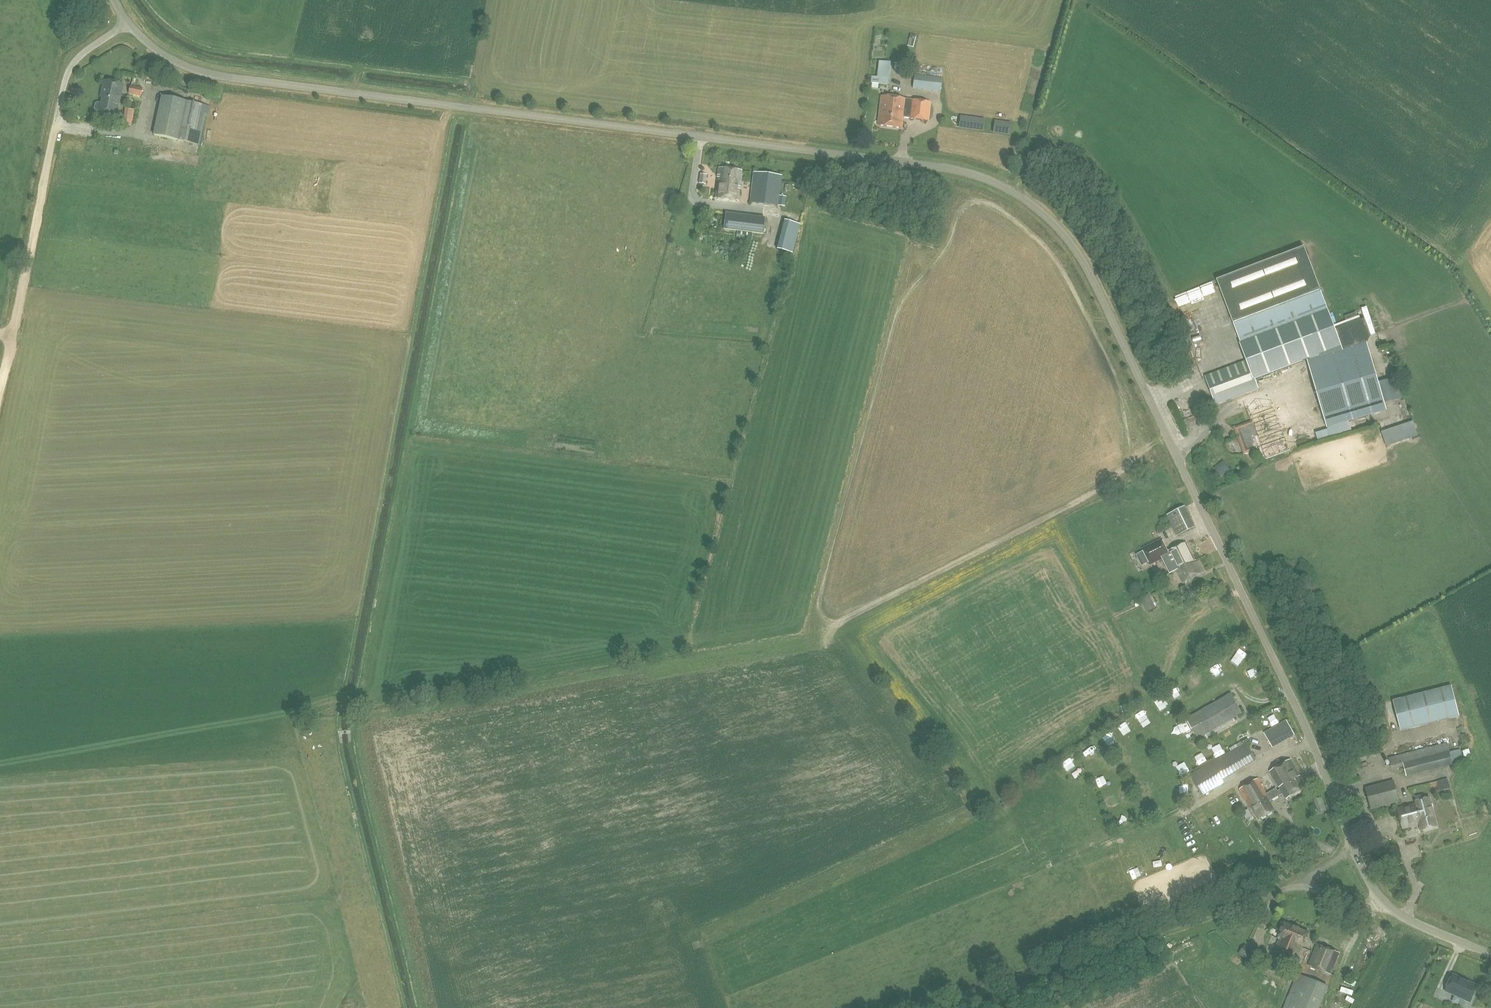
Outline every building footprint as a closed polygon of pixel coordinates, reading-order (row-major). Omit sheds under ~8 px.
[(891,63),(879,61),(877,77),(872,76),(871,83),(888,85),(891,63)] [(941,92),(942,78),(914,75),(913,88),(941,92)] [(123,85),(105,81),(100,103),(97,102),(95,104),(94,109),(96,111),(99,111),(98,112),(117,115),(123,85)] [(141,97),(143,89),(131,86),(129,94),(141,97)] [(202,105),(163,96),(154,136),(193,144),(202,105)] [(903,117),(928,120),(930,102),(882,96),(878,126),(902,129),(903,117)] [(126,122),(134,123),(135,106),(126,106),(126,122)] [(960,115),(959,127),(983,130),(985,119),(960,115)] [(994,120),(993,131),(1009,134),(1011,123),(994,120)] [(742,171),(719,168),(715,198),(739,201),(742,171)] [(784,207),(786,197),(779,196),(782,176),(754,173),(751,203),(784,207)] [(706,185),(707,175),(700,174),(699,184),(706,185)] [(764,234),(766,218),(726,213),(724,230),(764,234)] [(783,230),(781,239),(796,242),(798,233),(783,230)] [(1242,344),(1329,312),(1305,248),(1218,280),(1242,344)] [(1370,336),(1375,334),(1366,306),(1361,308),(1364,318),(1370,336)] [(1248,361),(1207,376),(1217,405),(1259,389),(1255,379),(1342,346),(1329,312),(1242,344),(1248,361)] [(1383,399),(1370,355),(1311,372),(1324,416),(1383,399)] [(1387,399),(1402,395),(1396,375),(1382,379),(1387,399)] [(1263,457),(1288,448),(1283,434),(1271,401),(1247,410),(1253,424),(1238,430),(1244,446),(1250,444),(1252,449),(1257,447),(1259,446),(1263,457)] [(1389,443),(1418,434),(1414,420),(1384,429),(1389,443)] [(1214,468),(1221,477),(1230,470),(1224,461),(1214,468)] [(1185,507),(1168,515),(1178,537),(1195,529),(1185,507)] [(1162,540),(1142,549),(1144,551),(1149,562),(1150,564),(1162,558),(1170,574),(1177,570),(1184,583),(1201,575),(1204,573),(1199,562),(1197,563),(1196,561),(1194,562),(1192,557),(1193,557),(1186,544),(1168,552),(1162,540)] [(1185,587),(1180,589),(1183,598),(1188,596),(1185,587)] [(1147,613),(1156,608),(1149,593),(1139,598),(1147,613)] [(1242,651),(1240,660),(1251,663),(1253,653),(1242,651)] [(1213,671),(1219,680),(1229,673),(1223,664),(1213,671)] [(1257,668),(1250,670),(1252,678),(1259,676),(1257,668)] [(1196,692),(1206,687),(1199,673),(1189,678),(1196,692)] [(1393,701),(1400,730),(1459,715),(1451,686),(1393,701)] [(1178,700),(1183,696),(1178,689),(1173,692),(1178,700)] [(1187,719),(1198,739),(1242,714),(1231,695),(1187,719)] [(1164,701),(1158,704),(1164,715),(1170,711),(1164,701)] [(1138,713),(1142,719),(1150,714),(1146,708),(1138,713)] [(1124,722),(1128,733),(1137,730),(1132,719),(1124,722)] [(1286,720),(1264,732),(1273,747),(1294,735),(1286,720)] [(1106,735),(1110,740),(1117,735),(1112,729),(1106,735)] [(1246,743),(1191,776),(1203,796),(1237,775),(1234,770),(1255,757),(1246,743)] [(1404,766),(1406,775),(1453,763),(1447,743),(1389,758),(1392,769),(1404,766)] [(1097,758),(1100,751),(1088,745),(1085,751),(1097,758)] [(1069,769),(1076,764),(1070,756),(1063,761),(1069,769)] [(1199,759),(1201,766),(1209,763),(1206,756),(1199,759)] [(1270,772),(1281,790),(1278,792),(1276,789),(1266,795),(1257,780),(1239,790),(1253,814),(1255,812),(1259,820),(1273,812),(1268,803),(1283,794),(1286,799),(1307,787),(1290,760),(1286,762),(1270,772)] [(1188,761),(1179,766),(1184,775),(1193,771),(1188,761)] [(1133,777),(1140,772),(1136,766),(1129,771),(1133,777)] [(1104,772),(1095,775),(1099,786),(1108,783),(1104,772)] [(1357,777),(1356,772),(1343,775),(1345,781),(1357,777)] [(1442,787),(1451,786),(1449,777),(1440,778),(1442,787)] [(1367,788),(1372,807),(1400,800),(1395,780),(1367,788)] [(1179,785),(1179,793),(1193,793),(1193,785),(1179,785)] [(1110,806),(1119,802),(1113,790),(1104,794),(1110,806)] [(1322,797),(1313,801),(1315,806),(1324,803),(1322,797)] [(1402,829),(1420,824),(1420,825),(1422,831),(1436,827),(1429,798),(1416,802),(1416,804),(1397,809),(1402,829)] [(1125,816),(1120,820),(1125,825),(1130,821),(1125,816)] [(1175,853),(1170,856),(1174,864),(1179,862),(1175,853)] [(1170,856),(1164,858),(1167,868),(1173,866),(1170,856)] [(1144,862),(1134,867),(1137,873),(1147,868),(1144,862)] [(1305,947),(1310,934),(1283,922),(1278,936),(1280,937),(1275,950),(1297,959),(1302,946),(1305,947)] [(1331,975),(1339,953),(1317,944),(1308,965),(1331,975)] [(1260,955),(1245,945),(1239,954),(1253,965),(1260,955)] [(1328,987),(1297,975),(1283,1007),(1320,1007),(1328,987)] [(1446,991),(1471,1002),(1478,986),(1453,975),(1446,991)] [(1346,982),(1358,987),(1360,981),(1348,976),(1346,982)] [(1343,986),(1342,991),(1356,994),(1357,989),(1343,986)] [(1357,998),(1350,995),(1342,1007),(1351,1007),(1357,998)]
